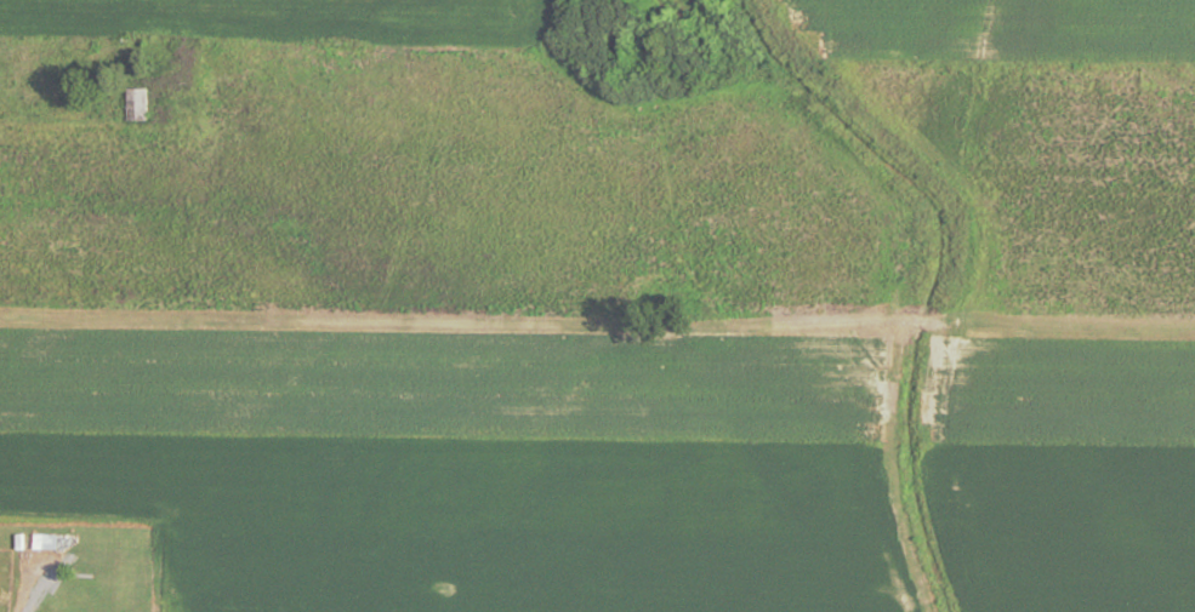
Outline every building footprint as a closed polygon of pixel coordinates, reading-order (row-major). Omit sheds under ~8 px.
[(124,124),(145,124),(145,91),(124,91),(124,124)] [(53,553),(53,539),(32,539),(32,553),(53,553)]
